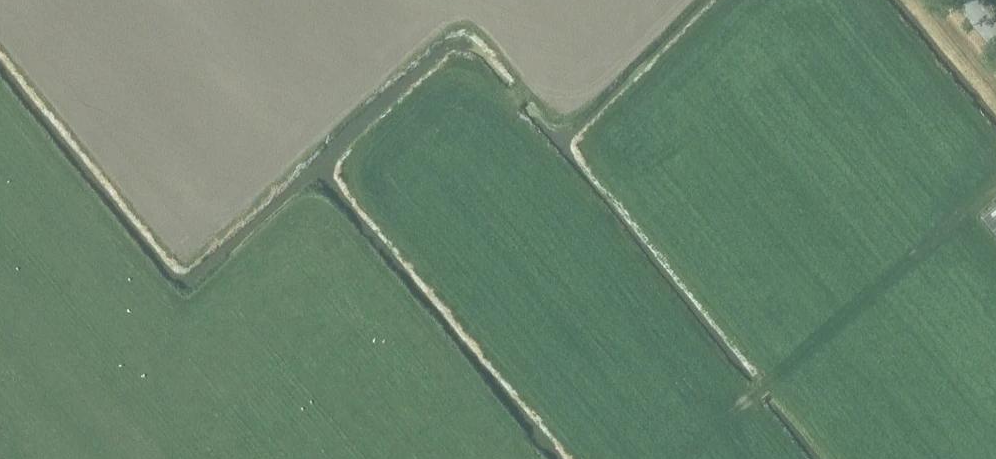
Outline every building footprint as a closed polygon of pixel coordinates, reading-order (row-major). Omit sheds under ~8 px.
[(995,204),(980,218),(995,237),(995,205),(995,204)]
